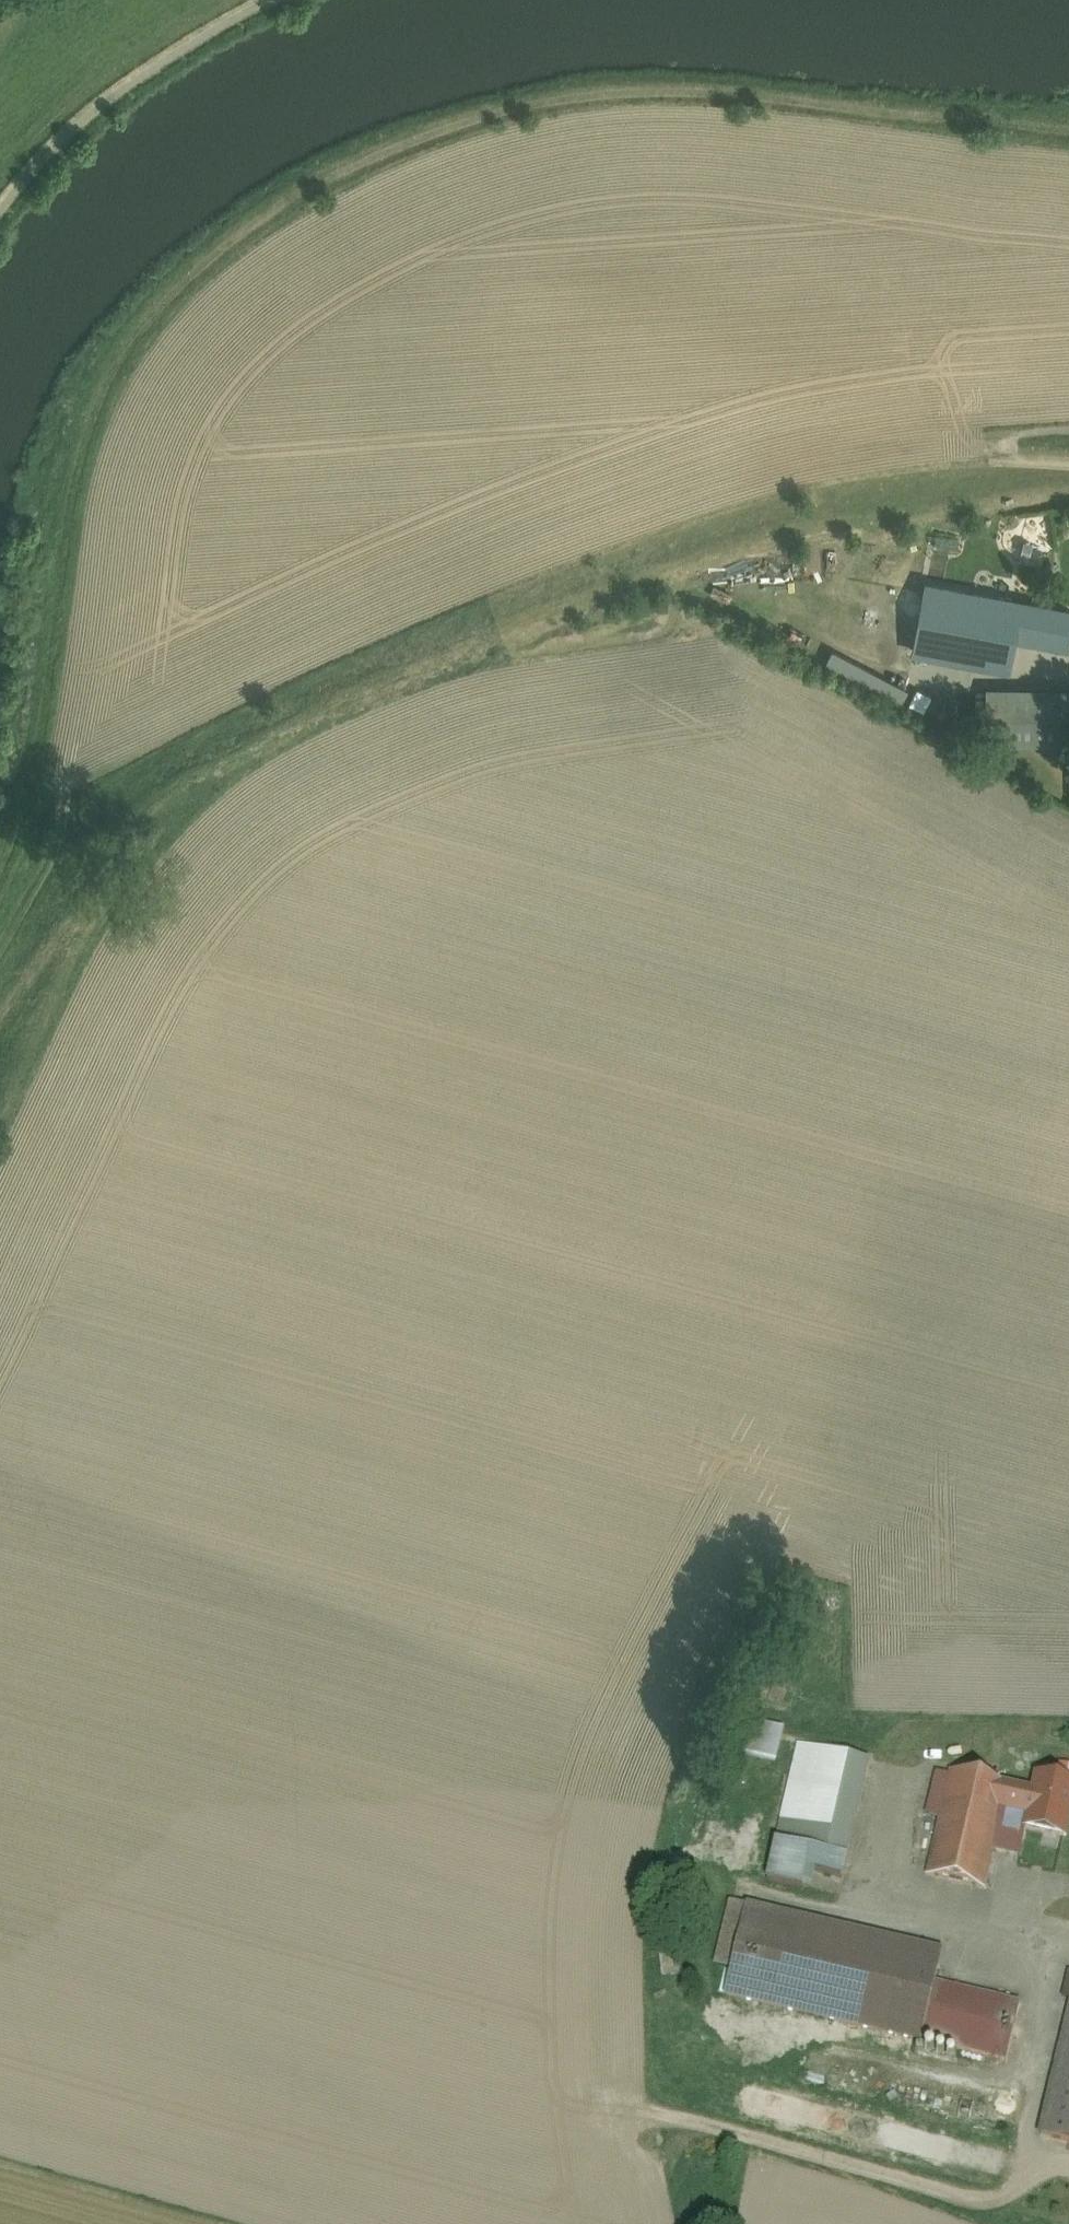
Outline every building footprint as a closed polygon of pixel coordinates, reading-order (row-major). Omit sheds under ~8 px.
[(915,581),(905,642),(1013,659),(1017,633),(1065,641),(1068,617),(1068,605),(915,581)] [(1068,735),(1067,686),(965,687),(965,710),(998,709),(998,736),(1068,735)] [(779,1722),(728,1710),(719,1748),(770,1760),(779,1722)] [(868,1758),(794,1742),(764,1880),(804,1889),(809,1868),(843,1875),(868,1758)] [(984,1877),(1005,1796),(1039,1805),(1035,1821),(1068,1830),(1068,1775),(1050,1770),(1044,1791),(960,1769),(936,1864),(984,1877)] [(748,1915),(728,2002),(1012,2069),(1026,2012),(937,1991),(944,1961),(748,1915)] [(1045,2125),(1068,2131),(1068,2033),(1045,2125)]
